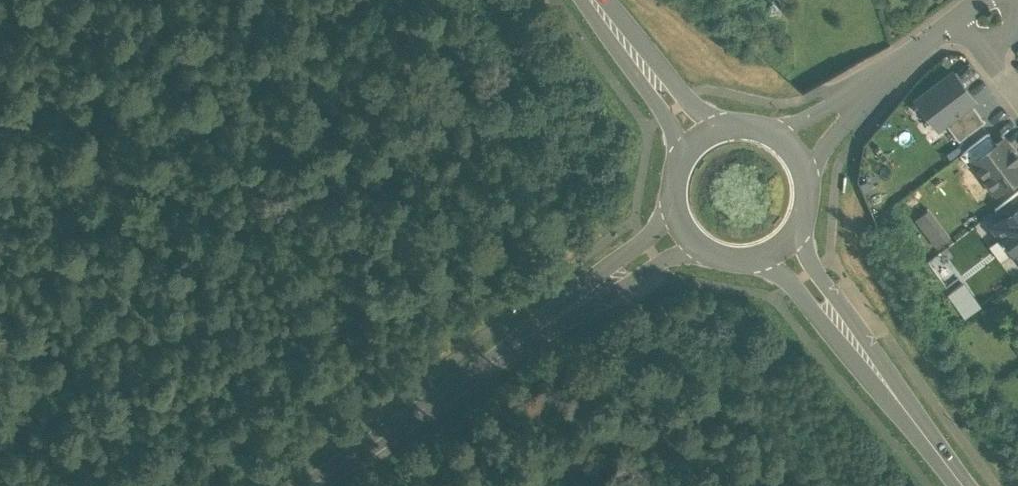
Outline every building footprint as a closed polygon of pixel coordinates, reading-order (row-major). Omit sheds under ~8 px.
[(973,100),(953,73),(918,100),(938,127),(944,122),(970,102),(973,100)] [(970,102),(944,122),(959,141),(985,122),(970,102)] [(989,133),(960,155),(968,166),(975,161),(974,161),(997,144),(989,133)] [(1003,139),(997,144),(975,161),(987,177),(987,182),(991,188),(996,189),(998,192),(1017,177),(1017,159),(1003,139)] [(1003,220),(1017,208),(1017,193),(996,210),(1003,220)] [(932,206),(916,217),(935,247),(951,237),(932,206)] [(1003,220),(994,227),(1017,259),(1017,208),(1003,220)]
